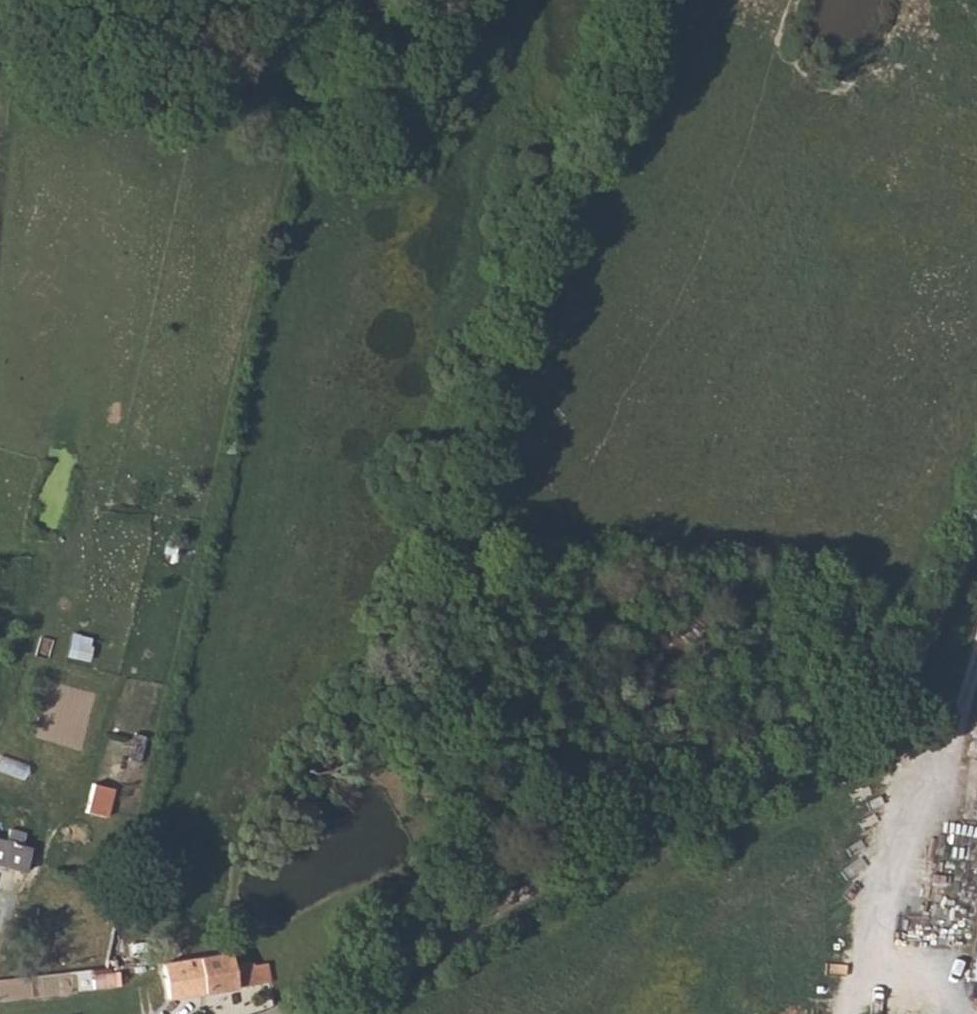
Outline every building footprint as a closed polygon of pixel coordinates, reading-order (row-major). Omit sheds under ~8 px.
[(24,882),(35,857),(30,854),(33,842),(21,837),(16,847),(0,841),(0,872),(24,882)] [(18,902),(22,888),(14,885),(9,899),(18,902)] [(183,960),(186,989),(254,981),(267,980),(265,962),(231,964),(230,954),(203,956),(203,952),(183,953),(183,960)]
